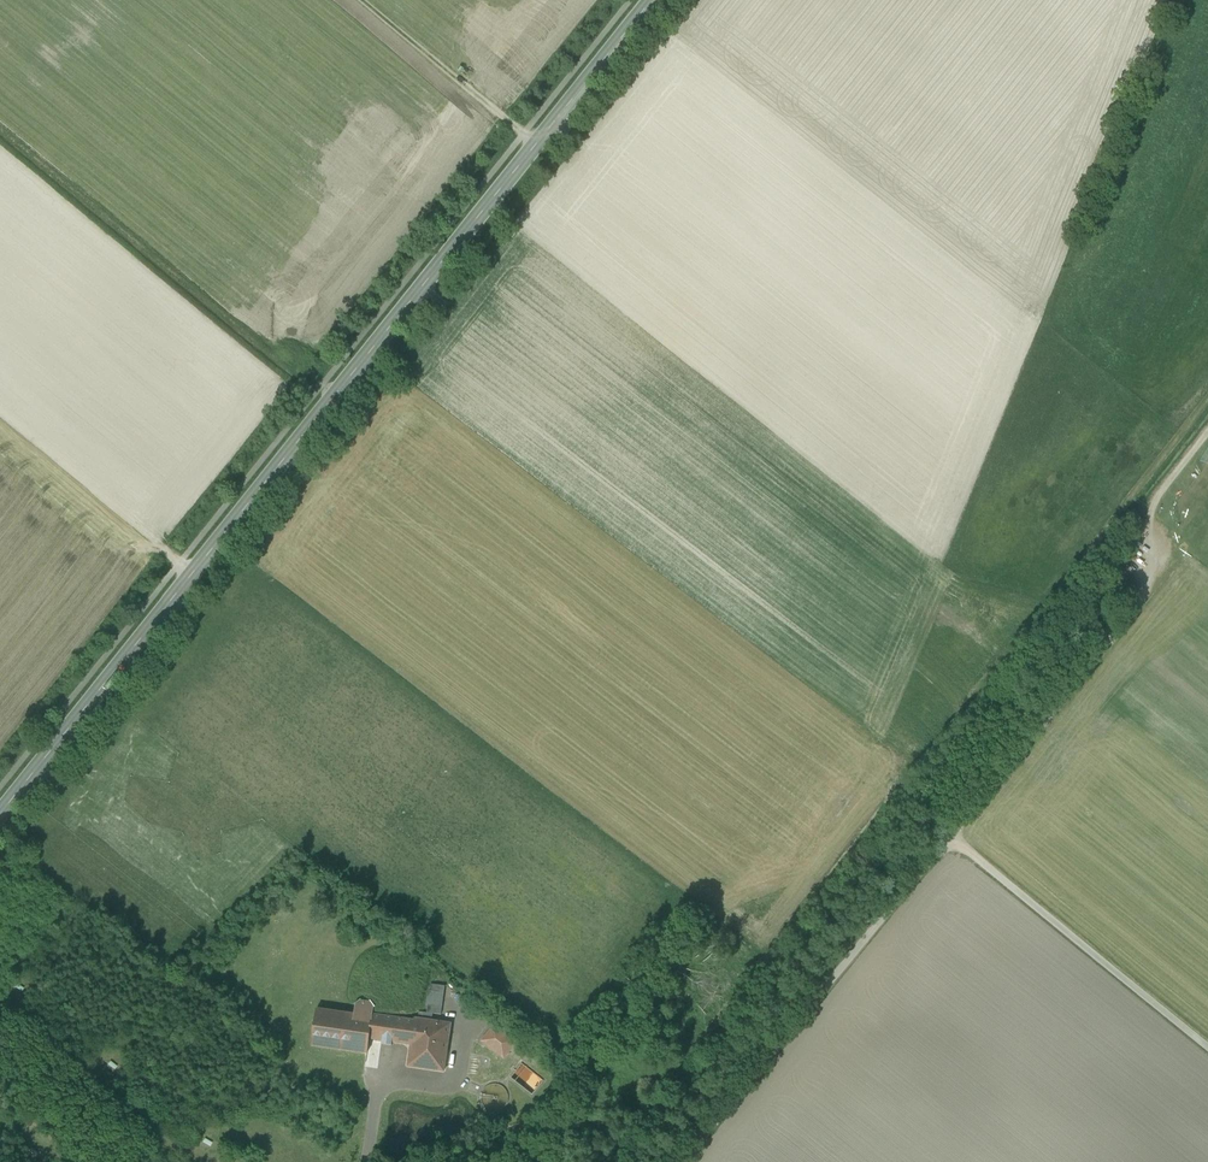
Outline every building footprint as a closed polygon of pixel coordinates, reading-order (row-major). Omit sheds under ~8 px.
[(445,986),(431,984),(430,991),(444,993),(445,986)] [(444,993),(430,991),(428,991),(426,1006),(428,1006),(442,1008),(444,993)] [(360,1000),(354,1005),(355,1006),(354,1014),(316,1009),(311,1045),(367,1053),(369,1039),(382,1041),(382,1044),(392,1046),(392,1042),(411,1045),(408,1066),(444,1071),(451,1024),(432,1021),(418,1019),(415,1018),(415,1021),(373,1015),(374,1008),(375,1008),(371,1002),(370,1003),(361,1001),(360,1000)] [(442,1008),(428,1006),(427,1013),(433,1014),(441,1015),(442,1008)] [(427,1013),(419,1012),(418,1019),(432,1021),(433,1014),(427,1013)] [(517,1042),(494,1024),(481,1041),(504,1059),(517,1042)] [(522,1063),(511,1078),(532,1094),(544,1080),(522,1063)] [(482,1090),(480,1101),(486,1110),(497,1112),(506,1106),(508,1095),(502,1086),(491,1084),(482,1090)]
